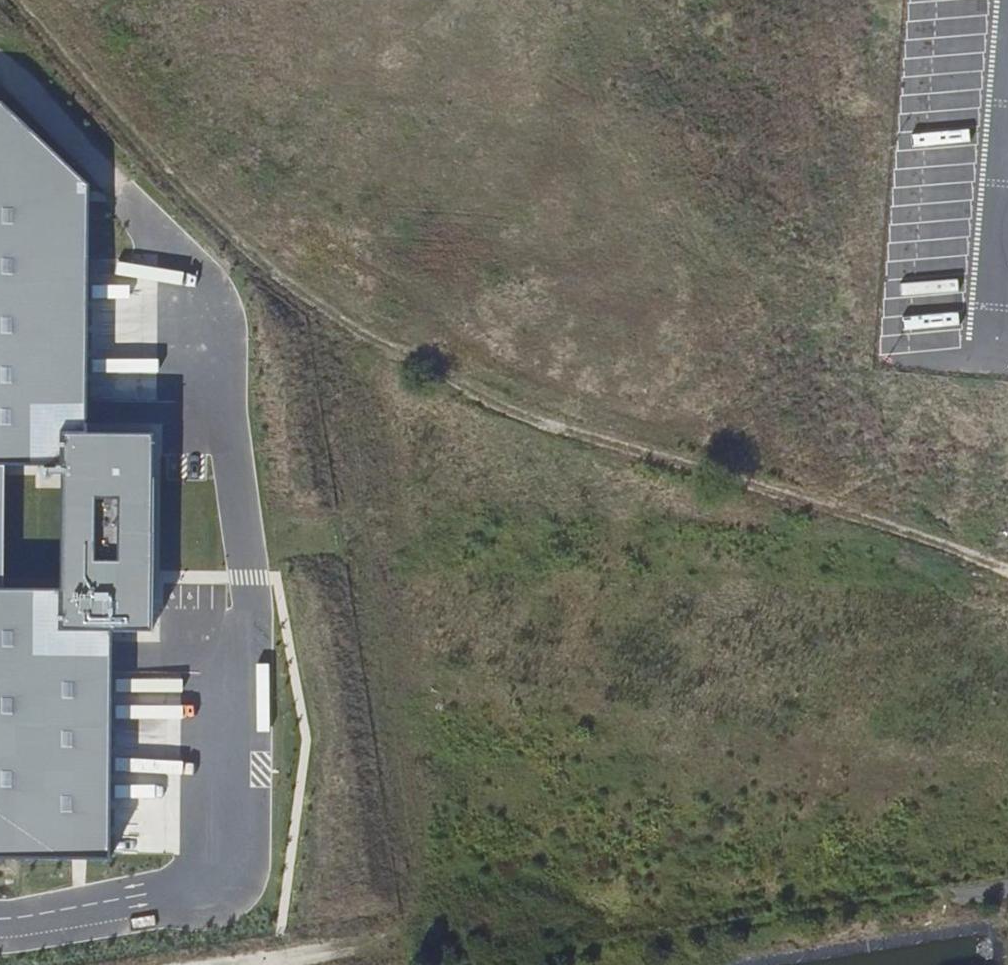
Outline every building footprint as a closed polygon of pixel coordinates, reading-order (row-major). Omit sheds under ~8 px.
[(110,860),(112,605),(0,604),(0,859),(110,860)]
